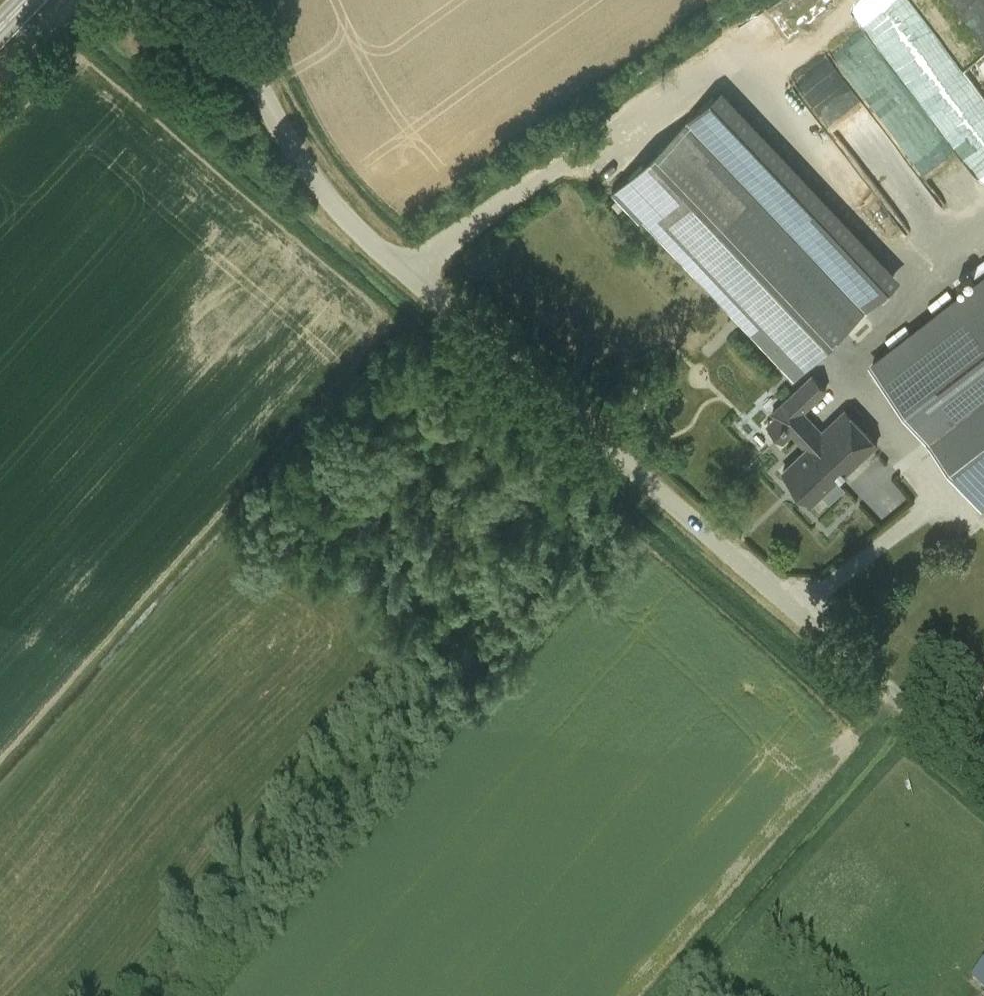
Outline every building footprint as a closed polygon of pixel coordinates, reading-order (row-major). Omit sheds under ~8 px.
[(983,115),(983,96),(911,0),(889,0),(859,23),(868,35),(832,62),(824,50),(812,59),(802,46),(782,62),(902,221),(937,194),(944,203),(977,178),(949,142),(983,115)] [(961,12),(970,5),(978,16),(968,23),(983,44),(983,0),(951,0),(961,12)] [(794,377),(864,311),(685,122),(615,188),(794,377)] [(982,510),(983,509),(983,235),(982,232),(881,310),(879,319),(887,329),(863,347),(914,410),(908,415),(982,510)] [(845,488),(838,480),(877,444),(844,410),(822,431),(802,411),(826,389),(813,375),(773,412),(807,448),(783,471),(812,502),(821,494),(829,502),(845,488)] [(972,980),(983,991),(983,966),(972,980)]
